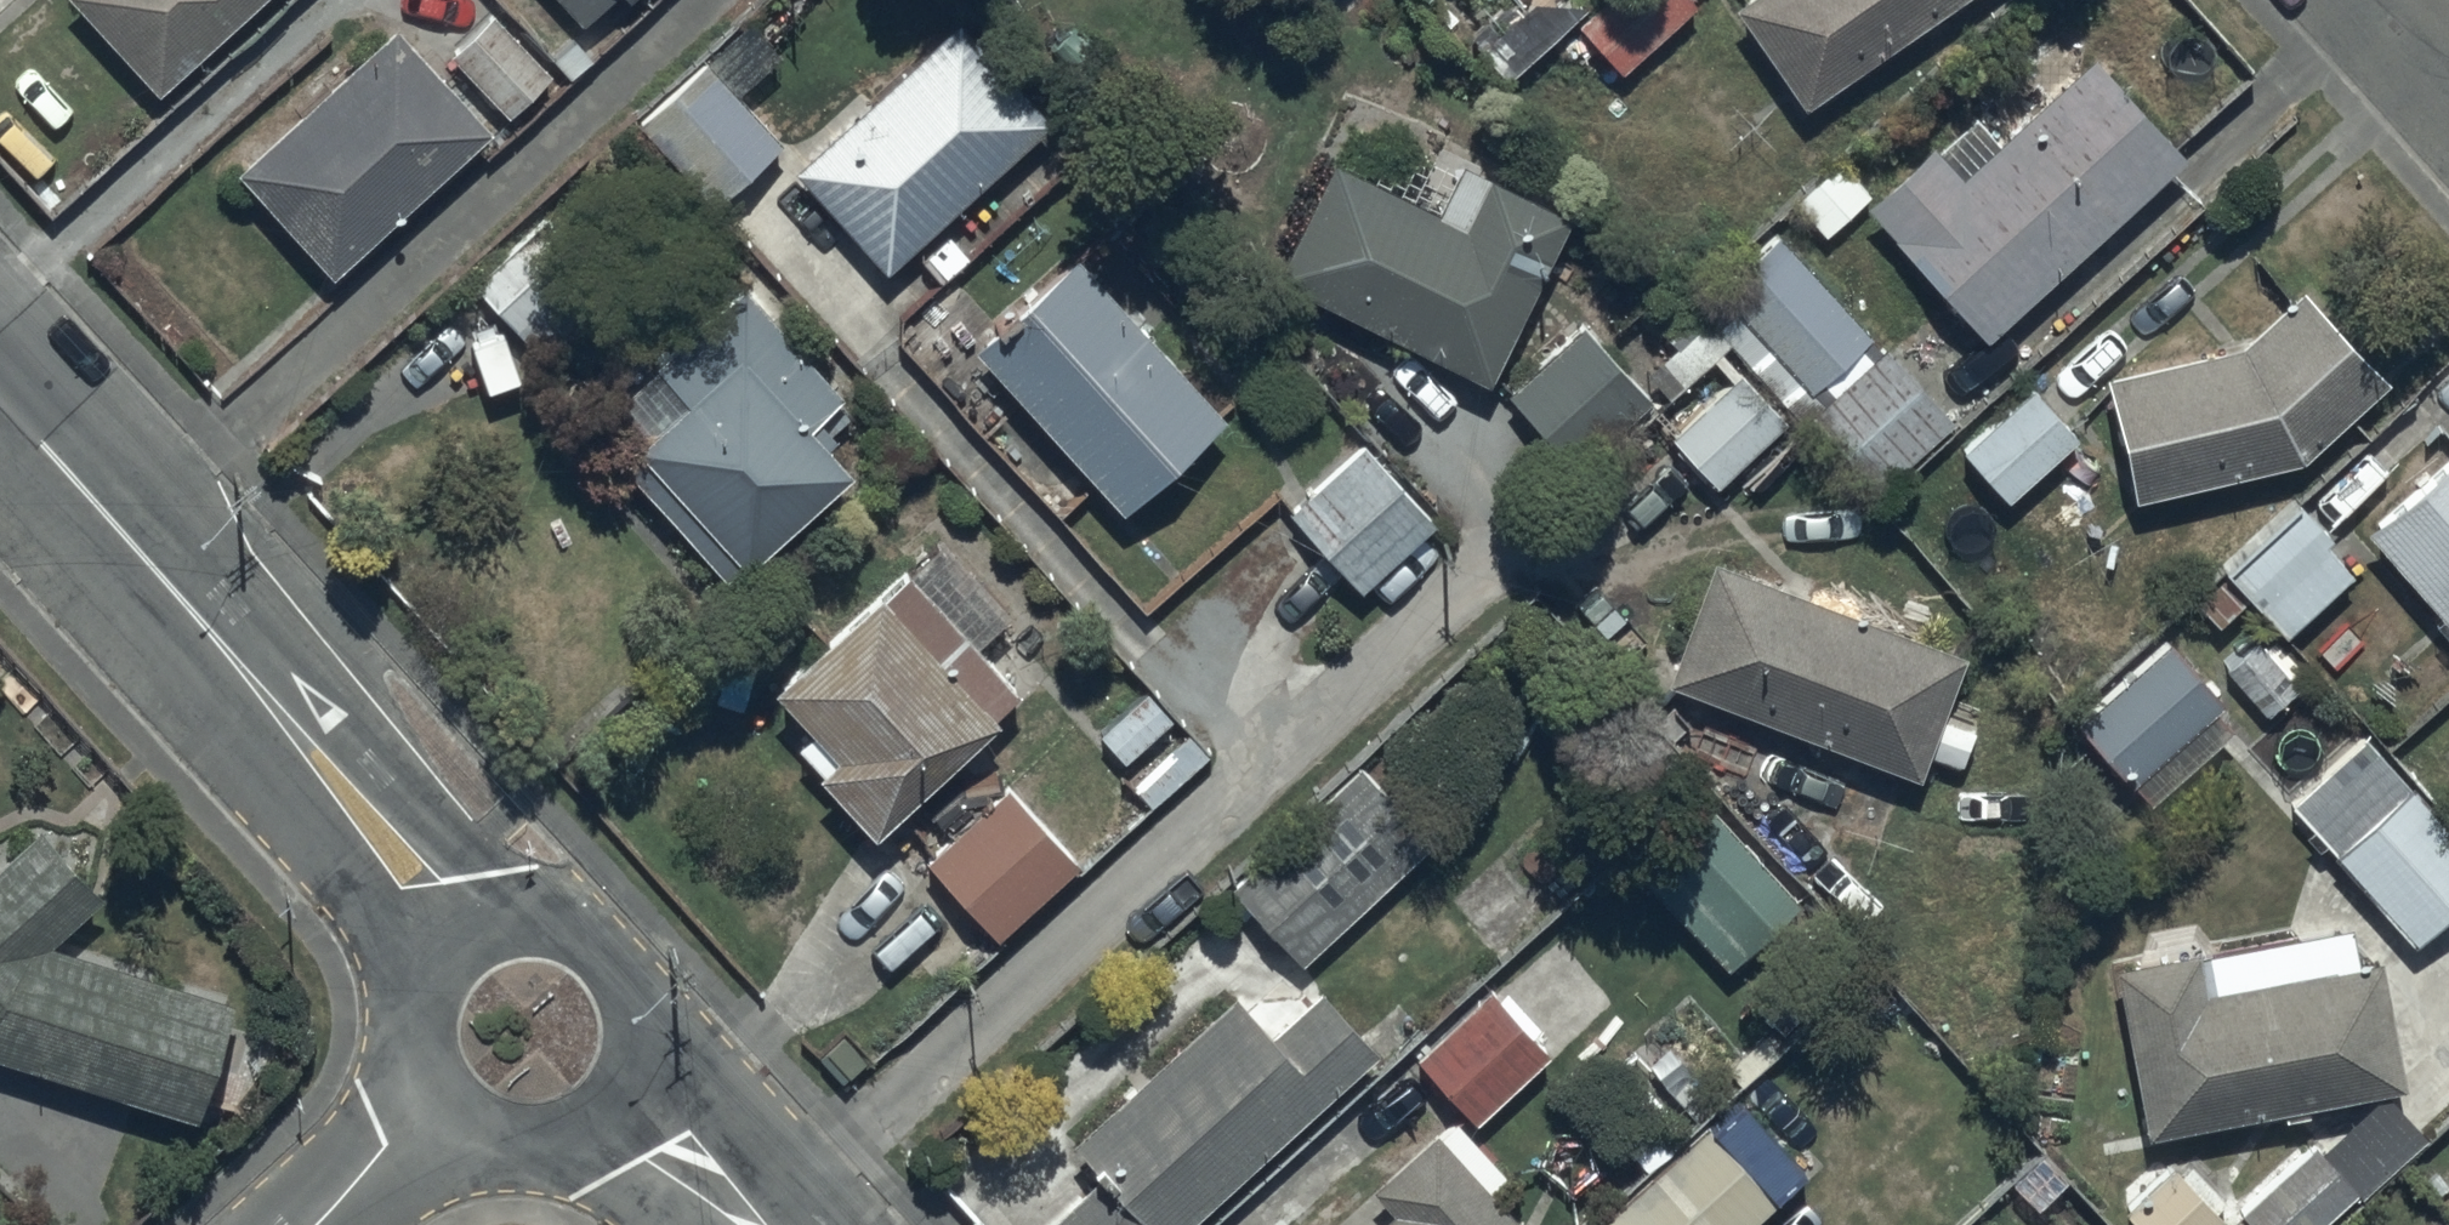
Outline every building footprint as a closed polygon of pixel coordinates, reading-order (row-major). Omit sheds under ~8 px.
[(159,101),(269,0),(67,0),(159,101)] [(586,34),(621,0),(553,0),(586,34)] [(639,0),(622,0),(630,9),(639,0)] [(1691,11),(1681,0),(1610,0),(1552,53),(1594,99),(1691,11)] [(1730,16),(1801,116),(1965,0),(1752,0),(1730,16)] [(552,80),(496,20),(453,60),(509,120),(552,80)] [(959,25),(793,178),(887,280),(1053,127),(959,25)] [(393,34),(236,178),(332,283),(489,139),(393,34)] [(1865,215),(1982,345),(2184,163),(2094,63),(1997,151),(1969,121),(1865,215)] [(786,147),(708,65),(636,133),(713,215),(786,147)] [(1330,172),(1275,286),(1493,390),(1573,223),(1463,171),(1438,223),(1330,172)] [(628,299),(547,217),(474,289),(555,371),(628,299)] [(1950,429),(1885,354),(1871,367),(1856,351),(1868,341),(1780,240),(1716,295),(1807,399),(1820,387),(1833,402),(1800,431),(1864,504),(1950,429)] [(1078,264),(976,359),(1125,520),(1227,426),(1078,264)] [(1727,350),(1669,290),(1641,317),(1673,350),(1645,378),(1670,404),(1727,350)] [(858,415),(745,293),(614,417),(643,449),(621,469),(725,582),(739,569),(746,577),(851,481),(821,449),(858,415)] [(2236,352),(2105,382),(2129,505),(2298,470),(2384,389),(2299,297),(2236,352)] [(1646,406),(1583,335),(1511,399),(1574,470),(1646,406)] [(1781,430),(1734,378),(1665,439),(1712,492),(1781,430)] [(2005,508),(2080,439),(2030,385),(1955,453),(2005,508)] [(1435,532),(1364,449),(1287,515),(1357,597),(1435,532)] [(2362,537),(2448,637),(2448,462),(2362,537)] [(2293,507),(2222,579),(2285,642),(2349,577),(2324,553),(2332,545),(2293,507)] [(1963,664),(1711,566),(1663,690),(1915,788),(1963,664)] [(1020,701),(909,579),(774,701),(809,740),(796,752),(822,781),(817,785),(871,845),(999,730),(994,724),(1020,701)] [(2261,642),(2225,673),(2267,721),(2303,690),(2261,642)] [(2164,649),(2075,730),(2131,792),(2220,712),(2164,649)] [(2288,810),(2410,952),(2448,919),(2448,835),(2368,741),(2288,810)] [(1428,850),(1361,776),(1233,891),(1301,966),(1428,850)] [(1078,874),(1006,791),(925,861),(996,944),(1078,874)] [(1802,914),(1709,816),(1640,881),(1733,979),(1802,914)] [(197,1127),(228,1006),(52,955),(52,945),(100,904),(38,836),(0,871),(0,1063),(197,1127)] [(2349,935),(2113,976),(2143,1145),(2400,1099),(2377,972),(2356,975),(2349,935)] [(1549,1060),(1490,995),(1414,1064),(1473,1128),(1549,1060)] [(1238,1002),(1074,1149),(1102,1180),(1053,1224),(1195,1224),(1380,1059),(1324,996),(1273,1041),(1238,1002)] [(1606,1224),(1758,1224),(1777,1208),(1708,1132),(1606,1224)] [(1436,1142),(1376,1197),(1395,1218),(1388,1224),(1511,1224),(1436,1142)]
